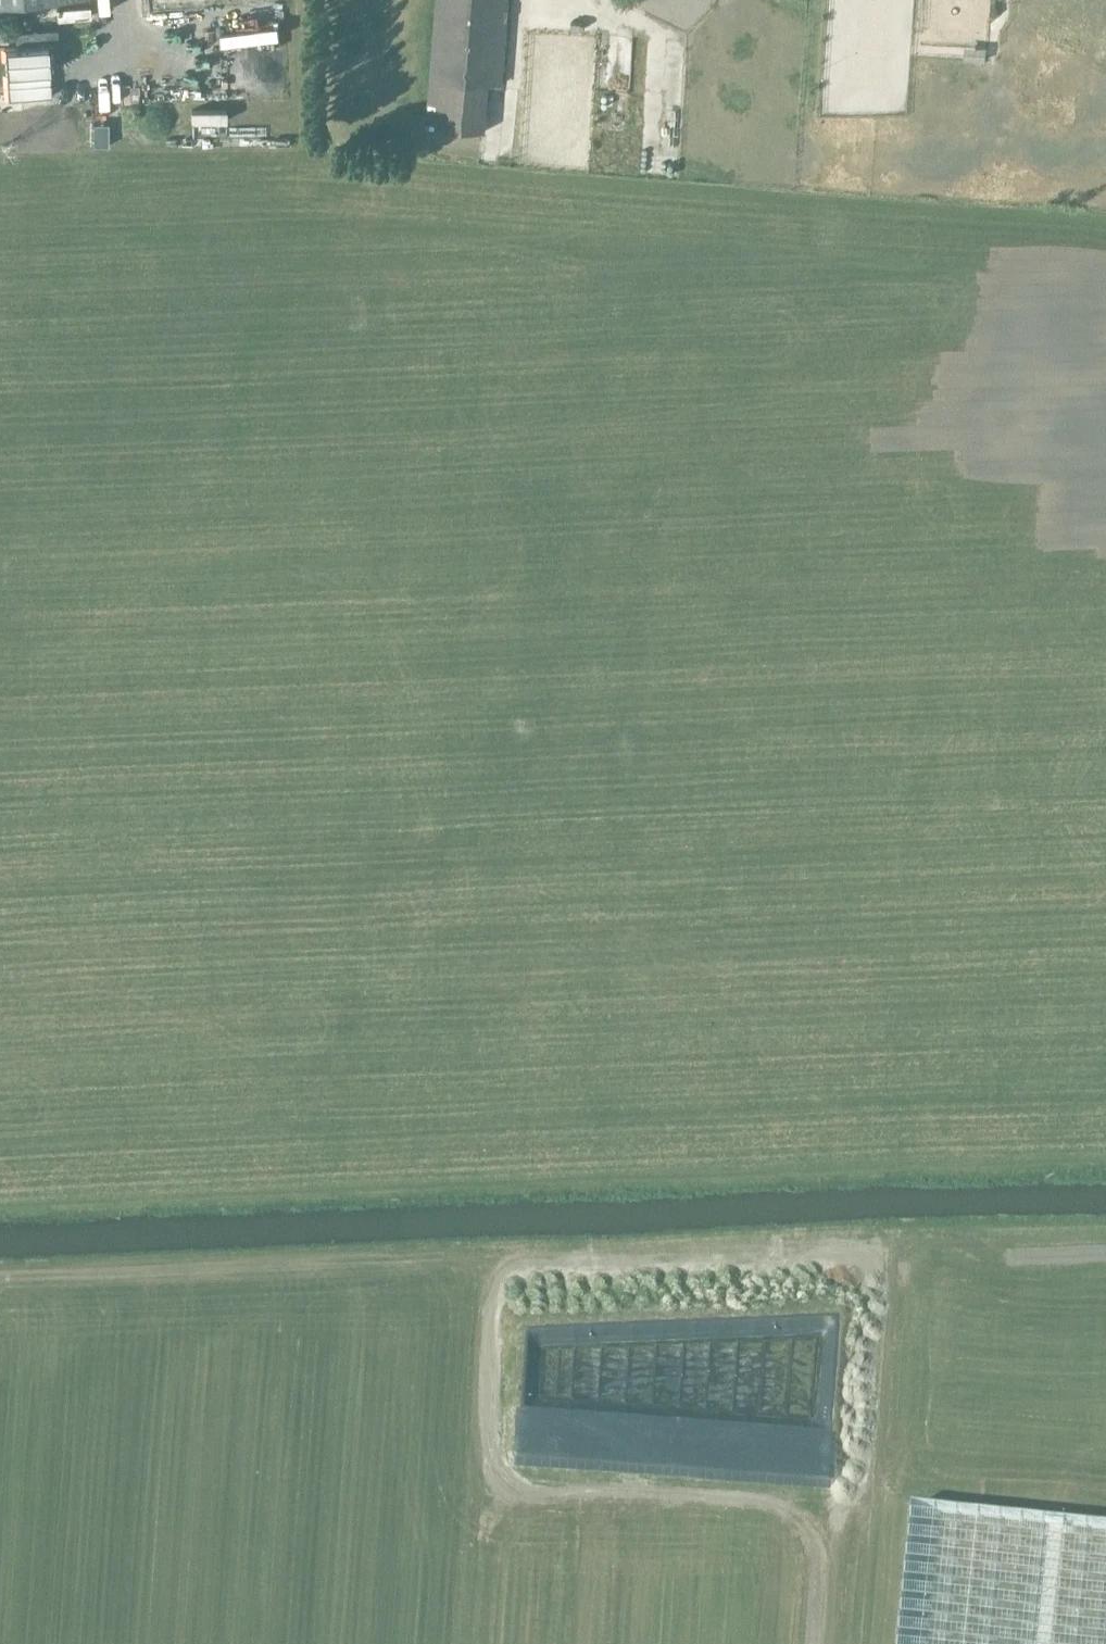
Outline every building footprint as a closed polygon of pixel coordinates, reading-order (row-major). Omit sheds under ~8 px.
[(431,79),(490,85),(503,86),(510,0),(437,0),(431,79)] [(1045,1521),(913,1507),(899,1643),(1105,1643),(1105,1527),(1045,1521)]
